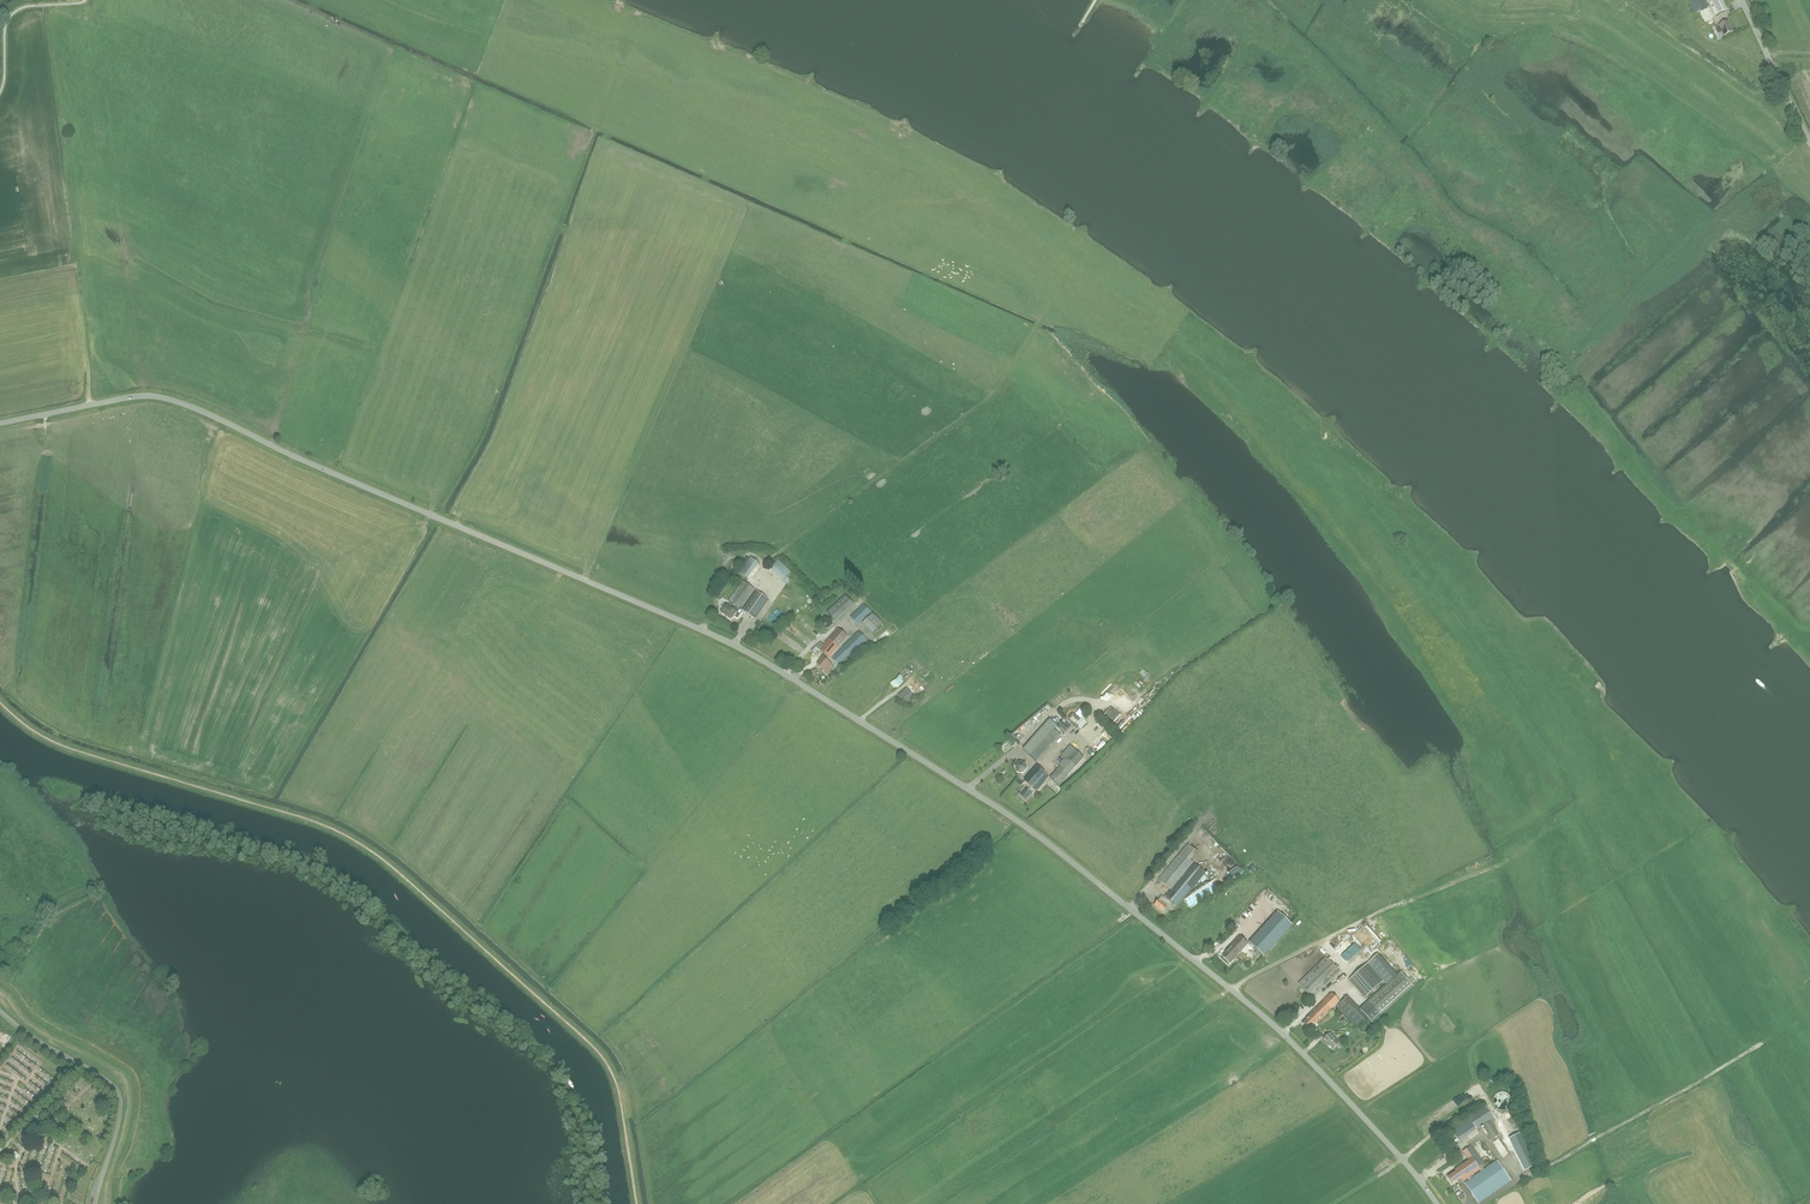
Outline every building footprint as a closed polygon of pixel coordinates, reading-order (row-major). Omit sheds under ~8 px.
[(1695,13),(1708,7),(1713,16),(1728,9),(1723,0),(1688,0),(1695,13)] [(1733,32),(1728,21),(1719,26),(1721,29),(1720,30),(1721,33),(1722,32),(1724,36),(1733,32)] [(750,580),(759,564),(750,559),(741,575),(750,580)] [(769,569),(783,582),(784,581),(785,582),(789,578),(788,577),(792,572),(778,559),(769,569)] [(732,564),(725,573),(728,576),(735,567),(732,564)] [(737,613),(736,612),(740,608),(755,619),(769,599),(756,590),(743,608),(742,608),(755,589),(743,580),(729,600),(731,602),(728,606),(727,605),(721,613),(726,616),(731,620),(737,613)] [(846,595),(827,612),(835,621),(854,604),(846,595)] [(864,604),(850,617),(858,625),(872,612),(864,604)] [(873,612),(862,623),(871,634),(883,623),(873,612)] [(822,627),(828,629),(833,624),(831,618),(825,616),(820,621),(822,627)] [(891,627),(873,642),(876,646),(894,630),(891,627)] [(827,660),(829,658),(830,658),(848,636),(838,628),(820,650),(825,654),(822,657),(824,658),(818,665),(827,672),(830,669),(831,670),(834,666),(827,660)] [(859,631),(832,658),(838,665),(849,654),(850,656),(867,639),(859,631)] [(910,684),(916,690),(917,689),(921,694),(926,689),(916,679),(910,684)] [(906,705),(914,697),(906,687),(897,695),(906,705)] [(1072,714),(1068,717),(1075,724),(1074,725),(1077,728),(1078,727),(1080,729),(1087,722),(1085,720),(1085,719),(1083,716),(1078,722),(1077,721),(1079,719),(1074,714),(1072,714)] [(1064,719),(1057,727),(1064,734),(1071,725),(1064,719)] [(1041,728),(1037,725),(1030,735),(1032,737),(1036,732),(1040,735),(1048,723),(1046,722),(1041,728)] [(1030,757),(1036,762),(1057,738),(1051,733),(1030,757)] [(1101,741),(1108,735),(1105,733),(1099,738),(1101,741)] [(1060,766),(1051,777),(1059,785),(1076,766),(1084,758),(1070,745),(1062,755),(1066,759),(1060,766)] [(1023,772),(1027,768),(1025,762),(1019,760),(1015,765),(1017,771),(1023,772)] [(1044,771),(1049,775),(1055,767),(1051,764),(1044,771)] [(1021,795),(1026,799),(1032,792),(1034,794),(1036,792),(1036,791),(1049,776),(1037,766),(1024,781),(1025,782),(1022,784),(1027,788),(1021,795)] [(1158,900),(1154,904),(1163,911),(1167,907),(1168,905),(1171,908),(1175,904),(1178,907),(1205,872),(1193,863),(1193,862),(1191,860),(1181,852),(1159,879),(1170,889),(1165,896),(1164,898),(1161,895),(1158,900)] [(1227,865),(1231,871),(1237,867),(1233,861),(1227,865)] [(1239,867),(1234,871),(1237,877),(1243,873),(1239,867)] [(1268,894),(1263,901),(1270,907),(1276,900),(1268,894)] [(1257,920),(1269,911),(1265,905),(1253,915),(1257,920)] [(1277,911),(1249,942),(1264,956),(1292,925),(1277,911)] [(1230,962),(1247,943),(1239,935),(1225,952),(1227,953),(1224,957),(1230,962)] [(1313,999),(1340,972),(1325,957),(1298,984),(1313,999)] [(1365,960),(1347,977),(1351,981),(1369,963),(1365,960)] [(1370,965),(1349,981),(1365,1000),(1402,970),(1395,962),(1378,975),(1370,965)] [(1401,972),(1360,1009),(1367,1017),(1373,1023),(1413,986),(1401,972)] [(1339,975),(1331,983),(1333,985),(1341,978),(1339,975)] [(1307,1018),(1308,1019),(1304,1023),(1309,1029),(1315,1022),(1317,1023),(1339,1001),(1331,993),(1307,1018)] [(1360,1009),(1347,996),(1337,1007),(1356,1027),(1367,1017),(1360,1009)] [(1323,1039),(1332,1048),(1338,1042),(1332,1036),(1332,1035),(1330,1033),(1323,1039)] [(1448,1115),(1484,1093),(1480,1086),(1444,1108),(1448,1115)] [(1493,1098),(1493,1100),(1493,1101),(1493,1103),(1494,1104),(1494,1105),(1495,1107),(1496,1108),(1497,1109),(1499,1109),(1500,1110),(1502,1110),(1503,1110),(1505,1110),(1506,1109),(1508,1108),(1509,1107),(1510,1106),(1511,1105),(1511,1103),(1511,1102),(1511,1100),(1511,1099),(1511,1097),(1510,1096),(1509,1095),(1508,1093),(1506,1093),(1505,1092),(1503,1092),(1502,1092),(1500,1092),(1499,1092),(1497,1093),(1496,1094),(1495,1095),(1494,1097),(1493,1098)] [(1499,1134),(1490,1121),(1494,1118),(1486,1105),(1450,1129),(1458,1141),(1477,1129),(1483,1125),(1492,1139),(1499,1134)] [(1428,1127),(1435,1123),(1431,1116),(1424,1120),(1428,1127)] [(1536,1165),(1520,1133),(1509,1139),(1525,1172),(1536,1165)] [(1500,1155),(1505,1152),(1500,1141),(1494,1144),(1500,1155)] [(1484,1169),(1481,1165),(1483,1164),(1471,1146),(1462,1151),(1468,1161),(1455,1170),(1456,1171),(1448,1177),(1452,1183),(1460,1177),(1463,1181),(1480,1169),(1481,1171),(1465,1183),(1479,1203),(1511,1181),(1497,1160),(1484,1169)] [(14,1161),(20,1156),(16,1152),(10,1156),(14,1161)] [(1484,1164),(1490,1162),(1488,1156),(1482,1159),(1484,1164)]
